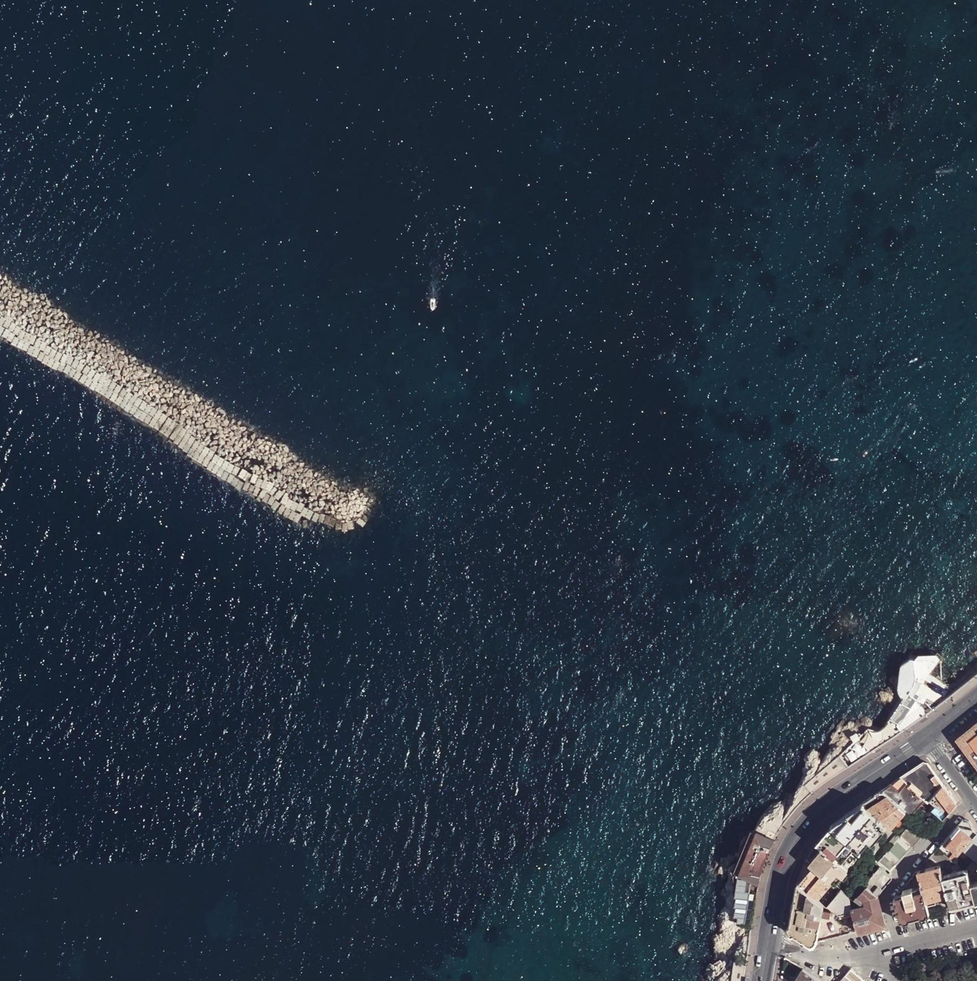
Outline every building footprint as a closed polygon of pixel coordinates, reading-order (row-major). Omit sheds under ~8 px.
[(900,687),(901,694),(903,696),(907,697),(910,692),(915,695),(917,692),(920,687),(921,682),(925,683),(928,677),(942,659),(939,655),(921,656),(918,659),(912,659),(904,666),(900,687)] [(928,677),(925,683),(934,689),(939,686),(932,677),(928,677)] [(920,687),(917,692),(920,694),(924,689),(925,683),(921,682),(920,687)] [(889,719),(896,723),(910,701),(904,697),(889,719)] [(896,726),(900,732),(925,713),(920,706),(901,720),(902,722),(896,726)] [(959,738),(976,762),(976,723),(959,738)] [(913,777),(919,783),(918,784),(920,786),(916,791),(924,798),(928,801),(930,799),(942,784),(927,763),(923,762),(909,771),(913,777)] [(900,777),(882,789),(905,810),(910,814),(924,798),(916,791),(907,784),(900,777)] [(920,786),(918,784),(919,783),(913,777),(907,784),(916,791),(920,786)] [(933,802),(935,804),(934,806),(932,808),(943,818),(956,803),(942,784),(930,799),(933,802)] [(882,789),(862,802),(887,823),(890,827),(894,822),(897,819),(905,810),(882,789)] [(846,814),(831,825),(855,846),(859,849),(869,837),(872,840),(887,823),(862,802),(846,814)] [(927,829),(915,818),(900,835),(912,846),(927,829)] [(958,854),(960,852),(963,849),(976,833),(976,832),(971,827),(971,826),(972,826),(972,825),(971,825),(969,821),(966,820),(966,819),(964,819),(964,820),(962,819),(939,845),(943,849),(947,845),(953,850),(958,854)] [(831,825),(816,843),(822,848),(841,863),(844,859),(850,852),(855,846),(831,825)] [(752,841),(740,873),(759,883),(761,875),(765,860),(768,853),(771,846),(772,842),(774,839),(757,830),(752,841)] [(889,842),(892,845),(900,835),(897,832),(889,842)] [(963,849),(967,852),(975,859),(976,856),(976,833),(963,849)] [(877,861),(890,872),(912,846),(900,835),(892,845),(877,861)] [(735,871),(740,873),(752,841),(747,839),(735,871)] [(822,848),(810,863),(813,866),(832,882),(835,884),(848,869),(841,863),(822,848)] [(936,849),(929,857),(939,864),(940,868),(947,867),(952,861),(936,849)] [(953,850),(949,855),(954,859),(958,854),(953,850)] [(850,852),(844,859),(851,864),(852,864),(856,859),(856,858),(850,852)] [(869,862),(877,869),(879,866),(872,860),(869,862)] [(939,864),(917,871),(923,891),(925,900),(947,895),(942,876),(940,868),(939,864)] [(818,899),(832,882),(813,866),(798,882),(818,899)] [(891,877),(879,866),(877,869),(868,879),(865,883),(867,885),(877,894),(891,877)] [(950,907),(975,901),(971,888),(965,889),(964,882),(969,881),(967,875),(966,870),(942,876),(947,895),(948,900),(950,907)] [(868,879),(863,874),(861,877),(859,879),(862,881),(865,883),(868,879)] [(814,943),(817,938),(821,916),(822,910),(823,904),(818,899),(798,882),(797,881),(789,926),(792,931),(811,943),(814,943)] [(858,931),(885,924),(877,895),(877,894),(867,885),(859,894),(865,898),(866,904),(851,908),(852,910),(853,915),(858,931)] [(840,889),(827,906),(838,914),(843,913),(852,910),(851,908),(848,896),(845,894),(840,889)] [(900,920),(929,913),(927,905),(925,900),(923,891),(913,893),(903,896),(893,898),(900,920)] [(859,894),(857,897),(866,904),(865,898),(859,894)] [(948,900),(947,895),(925,900),(927,905),(948,900)] [(831,911),(822,910),(821,916),(829,918),(831,911)] [(794,980),(823,980),(803,968),(794,980)] [(850,968),(839,980),(866,980),(850,968)]
